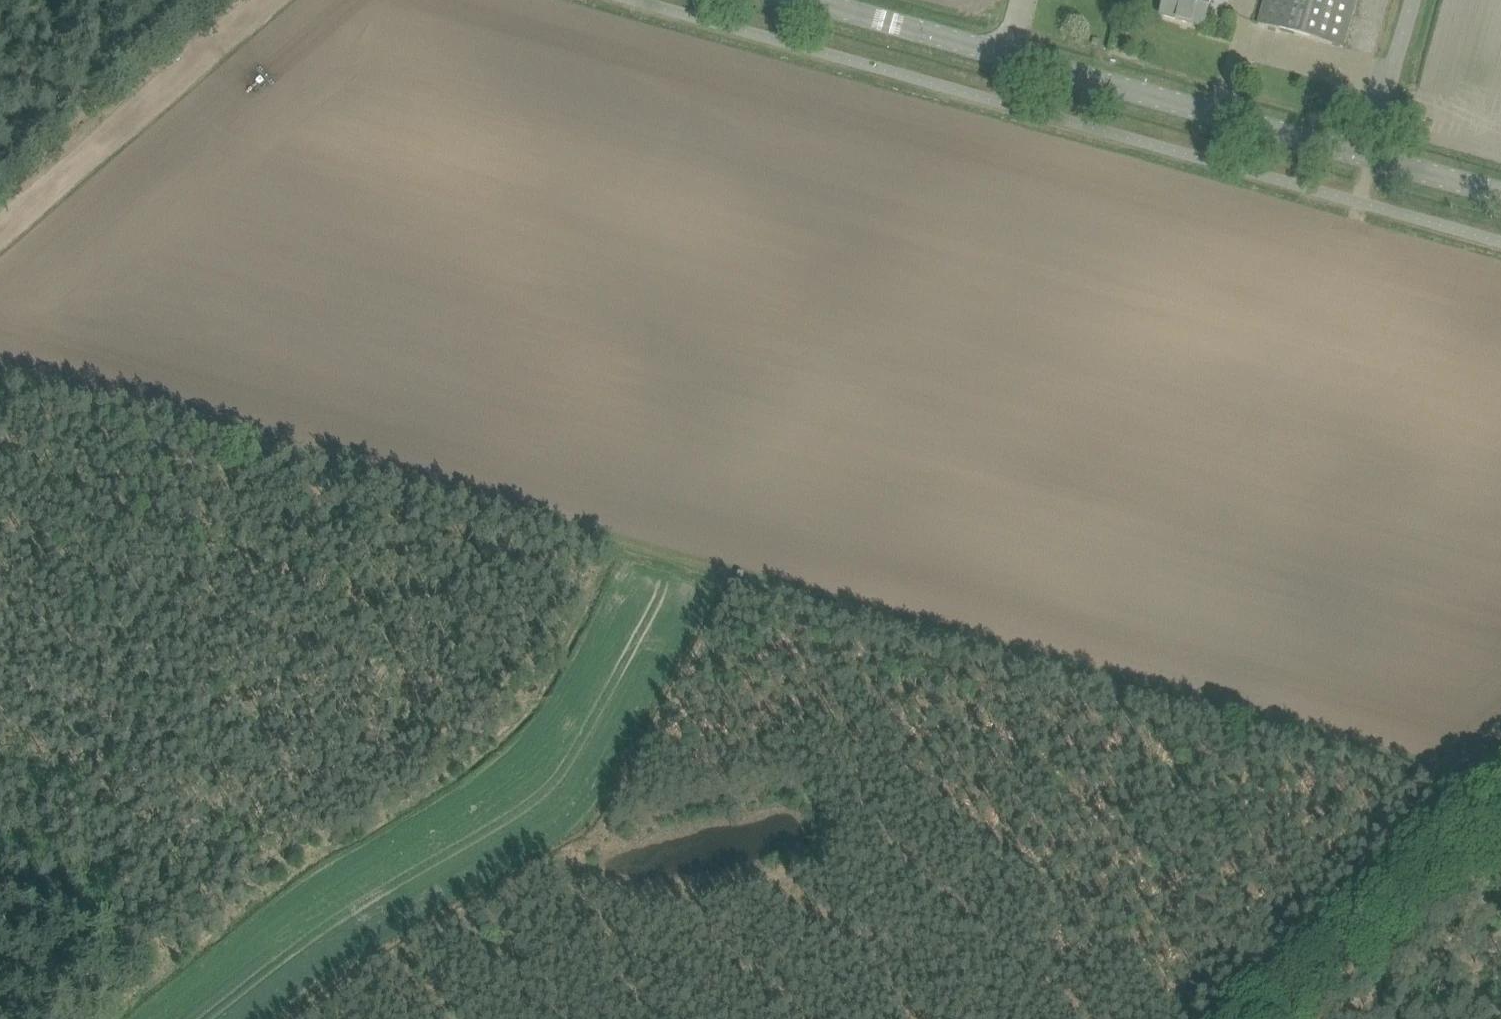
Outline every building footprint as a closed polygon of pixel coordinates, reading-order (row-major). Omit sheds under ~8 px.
[(1161,15),(1203,27),(1211,0),(1165,0),(1161,15)] [(1258,23),(1343,47),(1356,0),(1265,0),(1258,23)]
